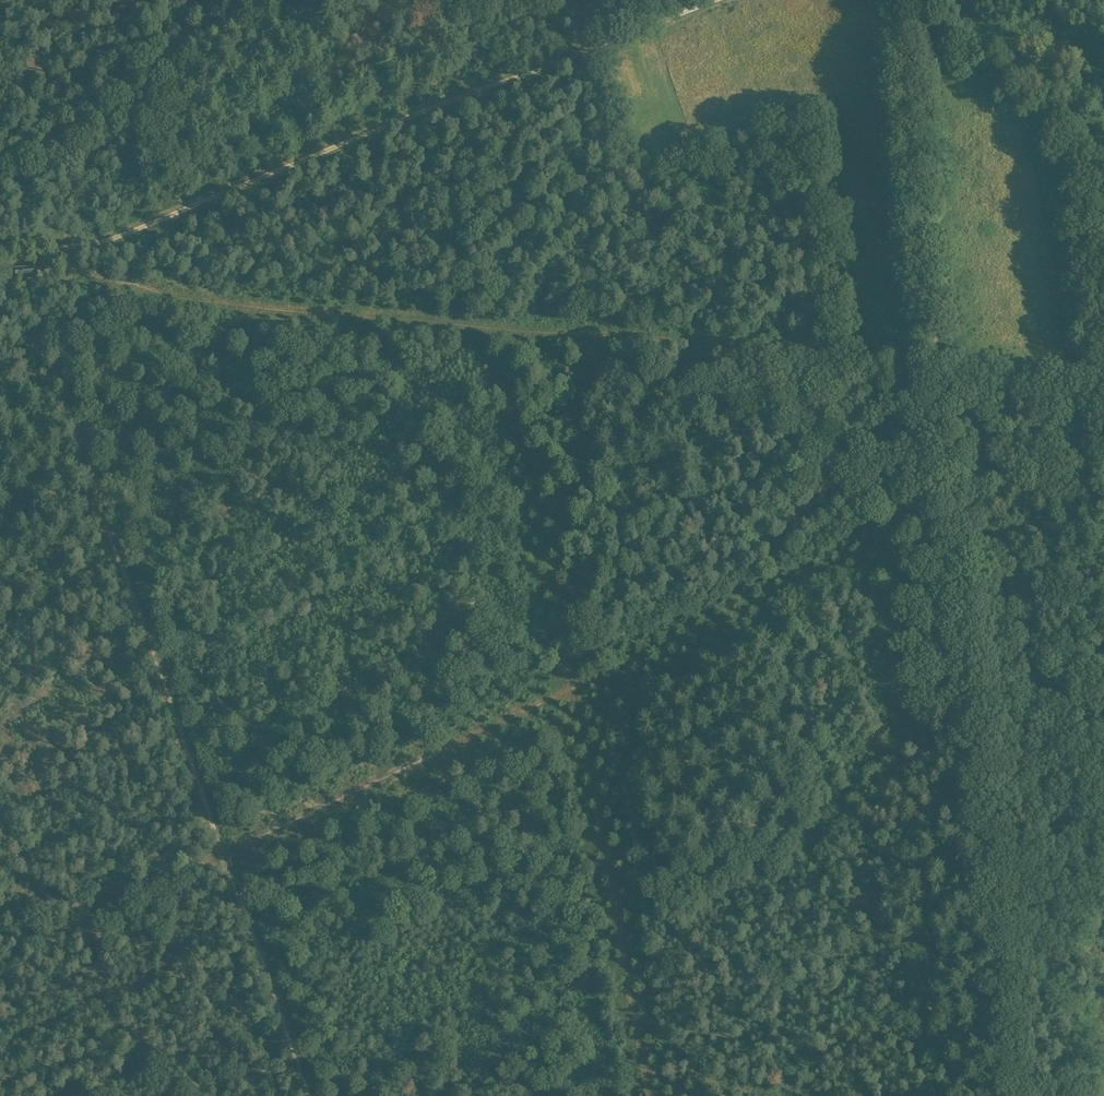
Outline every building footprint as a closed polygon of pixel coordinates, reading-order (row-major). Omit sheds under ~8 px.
[(34,267),(25,268),(15,269),(16,279),(35,277),(38,274),(37,269),(34,267)]
